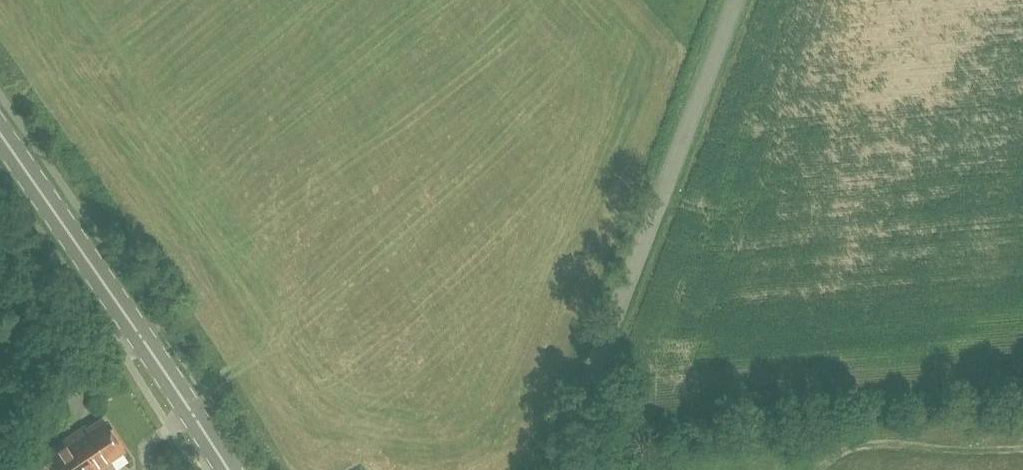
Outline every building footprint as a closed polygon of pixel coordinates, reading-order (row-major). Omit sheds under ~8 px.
[(114,437),(102,420),(87,430),(85,426),(66,439),(87,469),(99,469),(109,463),(107,460),(122,450),(121,448),(123,446),(116,435),(114,437)] [(66,439),(43,455),(53,469),(87,469),(66,439)]
